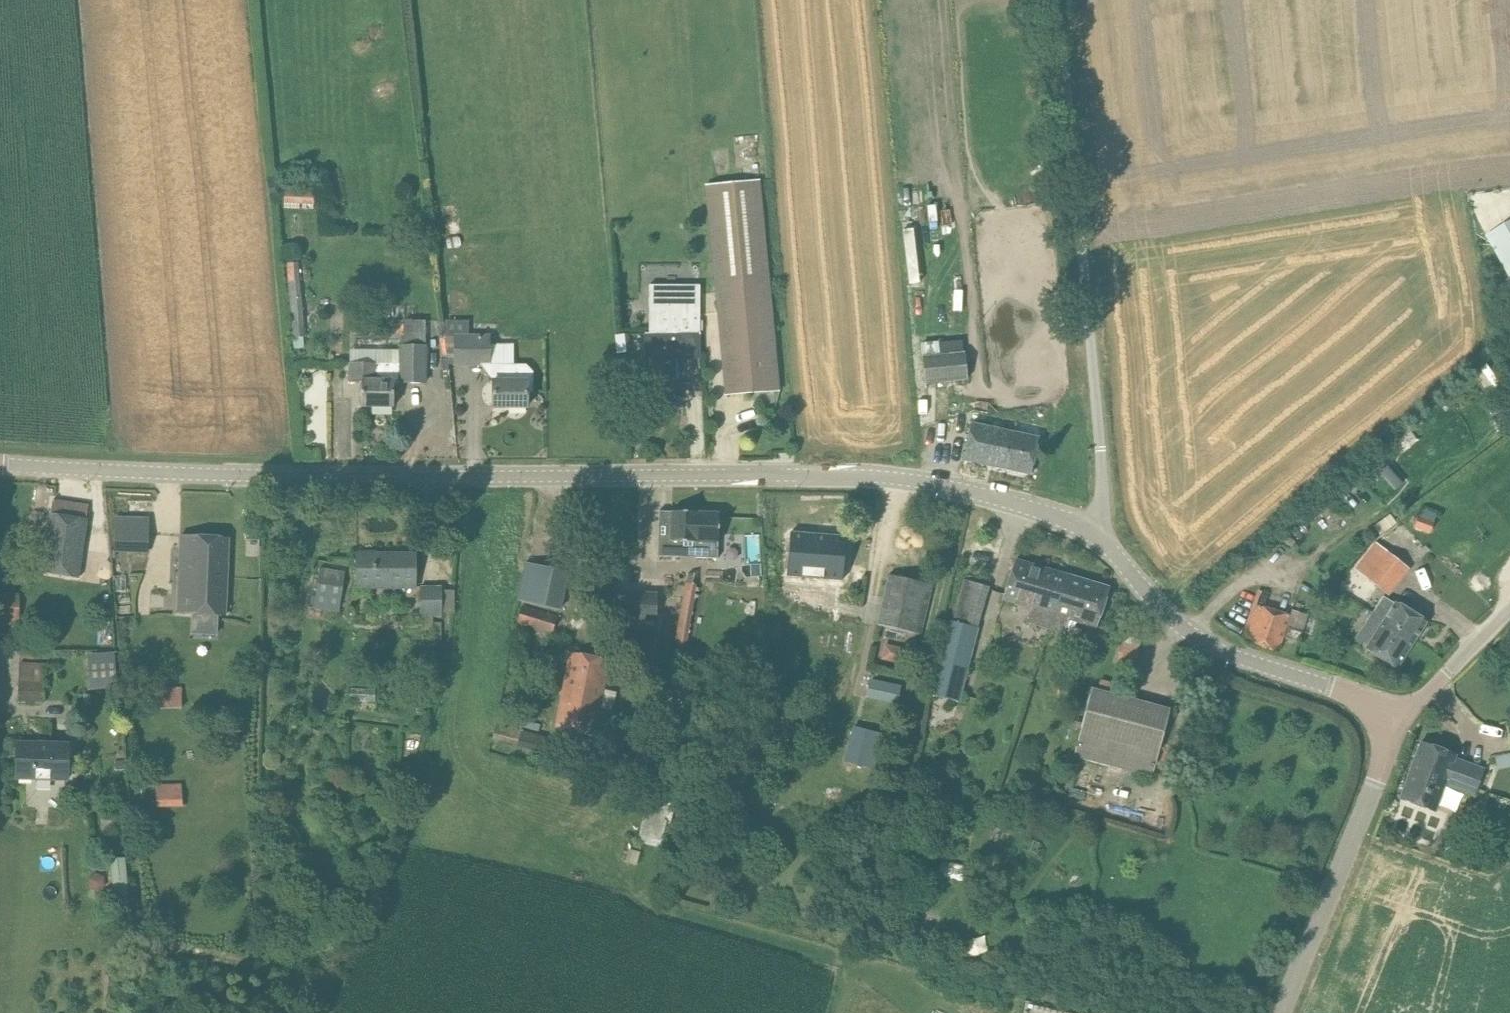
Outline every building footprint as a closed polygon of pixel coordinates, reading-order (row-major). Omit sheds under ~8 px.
[(779,390),(760,181),(707,185),(727,394),(779,390)] [(285,204),(315,205),(315,192),(285,190),(285,204)] [(1487,235),(1509,276),(1509,222),(1487,235)] [(910,282),(924,280),(915,227),(902,230),(910,282)] [(297,262),(288,263),(293,339),(302,338),(297,262)] [(647,334),(700,335),(701,284),(649,284),(649,334),(647,334)] [(399,364),(350,364),(350,381),(362,381),(362,407),(394,407),(394,383),(425,383),(426,320),(405,320),(405,345),(400,345),(399,364)] [(457,324),(446,324),(446,337),(451,337),(451,364),(491,364),(491,344),(491,334),(457,334),(457,324)] [(700,358),(700,335),(647,334),(647,357),(645,357),(646,407),(676,407),(676,358),(700,358)] [(616,336),(617,353),(630,352),(629,335),(616,336)] [(939,341),(921,343),(925,383),(968,379),(965,353),(940,356),(939,341)] [(533,371),(526,365),(514,364),(514,344),(491,344),(491,364),(494,364),(494,381),(493,381),(493,407),(528,407),(528,392),(534,392),(533,371)] [(1039,438),(972,423),(964,460),(1031,474),(1039,438)] [(52,513),(51,513),(42,573),(78,578),(88,519),(87,519),(89,505),(54,500),(52,513)] [(672,512),(660,511),(656,553),(680,554),(681,540),(698,541),(697,555),(718,556),(720,513),(672,511),(672,512)] [(150,517),(114,516),(112,556),(125,557),(125,552),(148,553),(150,517)] [(1418,519),(1415,528),(1430,533),(1433,524),(1418,519)] [(843,570),(846,537),(791,533),(789,566),(843,570)] [(223,615),(228,538),(181,536),(175,612),(223,615)] [(1408,568),(1377,544),(1357,569),(1388,594),(1408,568)] [(416,587),(416,555),(373,555),(373,553),(359,553),(359,552),(357,552),(357,588),(416,587)] [(1030,622),(1052,629),(1068,575),(1016,560),(1003,599),(1035,609),(1030,622)] [(571,571),(526,561),(518,603),(562,612),(570,571),(571,571)] [(338,612),(344,571),(320,567),(314,608),(338,612)] [(920,635),(932,585),(891,575),(880,624),(920,635)] [(1068,575),(1052,629),(1060,631),(1064,617),(1097,628),(1110,587),(1068,575)] [(990,587),(965,579),(952,621),(946,619),(929,694),(960,702),(978,628),(977,628),(990,587)] [(696,584),(685,583),(685,586),(683,596),(675,653),(685,654),(686,647),(696,584)] [(442,617),(441,586),(421,586),(421,618),(442,617)] [(1257,605),(1258,605),(1263,591),(1259,590),(1254,604),(1257,605)] [(622,621),(631,621),(630,627),(629,627),(629,631),(635,646),(655,647),(655,628),(654,628),(654,621),(657,621),(658,593),(622,591),(622,621)] [(20,597),(0,597),(0,618),(20,618),(20,597)] [(1384,621),(1414,642),(1427,622),(1396,602),(1395,604),(1385,597),(1374,614),(1384,621)] [(522,605),(517,625),(552,635),(557,615),(522,605)] [(1290,616),(1257,606),(1246,643),(1249,644),(1278,652),(1290,616)] [(1291,615),(1287,627),(1303,632),(1308,615),(1292,610),(1291,615)] [(1414,642),(1384,621),(1366,649),(1386,662),(1384,665),(1392,670),(1394,667),(1397,669),(1414,642)] [(1302,632),(1288,628),(1285,638),(1299,643),(1302,632)] [(736,647),(737,639),(727,637),(726,645),(736,647)] [(1124,644),(1119,662),(1135,667),(1140,648),(1124,644)] [(887,645),(884,660),(906,665),(910,650),(887,645)] [(607,659),(571,652),(556,728),(592,735),(607,659)] [(116,688),(115,653),(91,654),(92,689),(116,688)] [(43,703),(45,665),(20,664),(19,702),(43,703)] [(871,681),(868,697),(898,703),(901,688),(871,681)] [(156,689),(156,708),(182,708),(182,689),(156,689)] [(1170,709),(1091,689),(1074,756),(1153,776),(1170,709)] [(492,740),(517,747),(540,754),(541,751),(544,739),(521,732),(523,724),(500,717),(492,740)] [(854,726),(846,762),(879,771),(888,734),(854,726)] [(1456,755),(1421,742),(1400,799),(1435,811),(1445,784),(1475,795),(1485,770),(1455,759),(1456,755)] [(68,780),(69,745),(18,743),(17,778),(68,780)] [(1496,757),(1499,770),(1509,767),(1509,754),(1496,757)] [(158,785),(159,808),(183,807),(180,784),(158,785)] [(662,846),(671,812),(647,806),(639,840),(662,846)] [(102,814),(101,830),(133,832),(133,822),(130,822),(131,816),(102,814)] [(106,886),(105,876),(95,873),(88,878),(89,888),(97,891),(106,886)]
